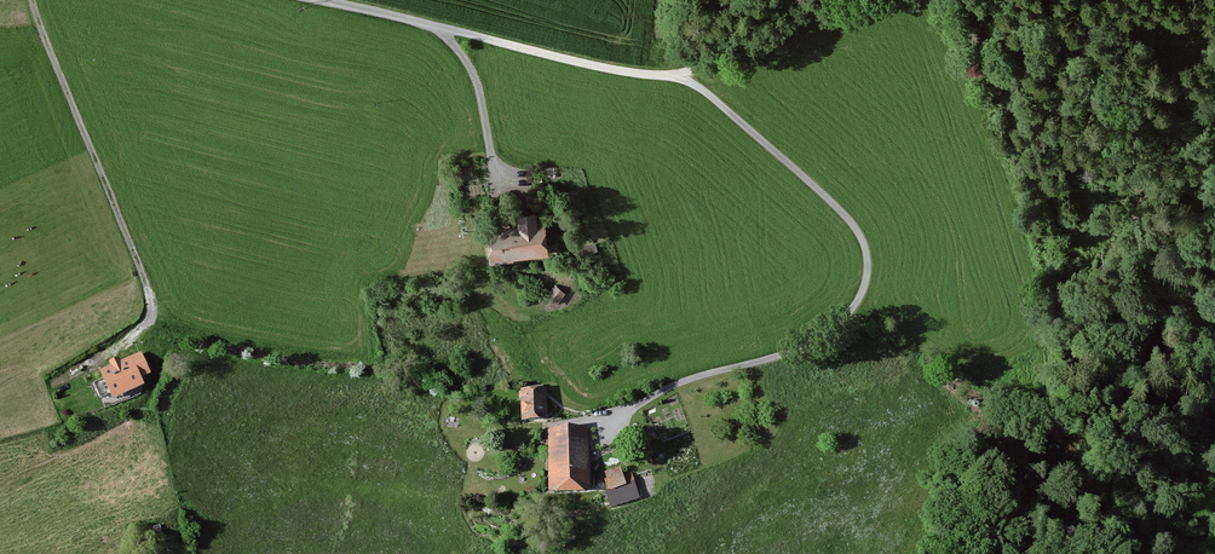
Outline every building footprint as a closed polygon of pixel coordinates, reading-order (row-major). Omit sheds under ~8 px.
[(536,212),(515,214),(516,227),(487,230),(490,260),(551,254),(547,222),(537,223),(536,212)] [(565,295),(554,287),(543,300),(554,308),(565,295)] [(110,367),(100,371),(113,401),(144,387),(141,380),(150,376),(141,355),(120,363),(118,358),(108,362),(110,367)] [(524,423),(547,423),(546,392),(519,393),(519,417),(524,417),(524,423)] [(587,428),(546,431),(550,485),(555,484),(555,495),(591,493),(587,428)] [(621,467),(605,472),(607,478),(596,482),(600,494),(606,492),(612,508),(641,499),(632,473),(624,476),(621,467)]
